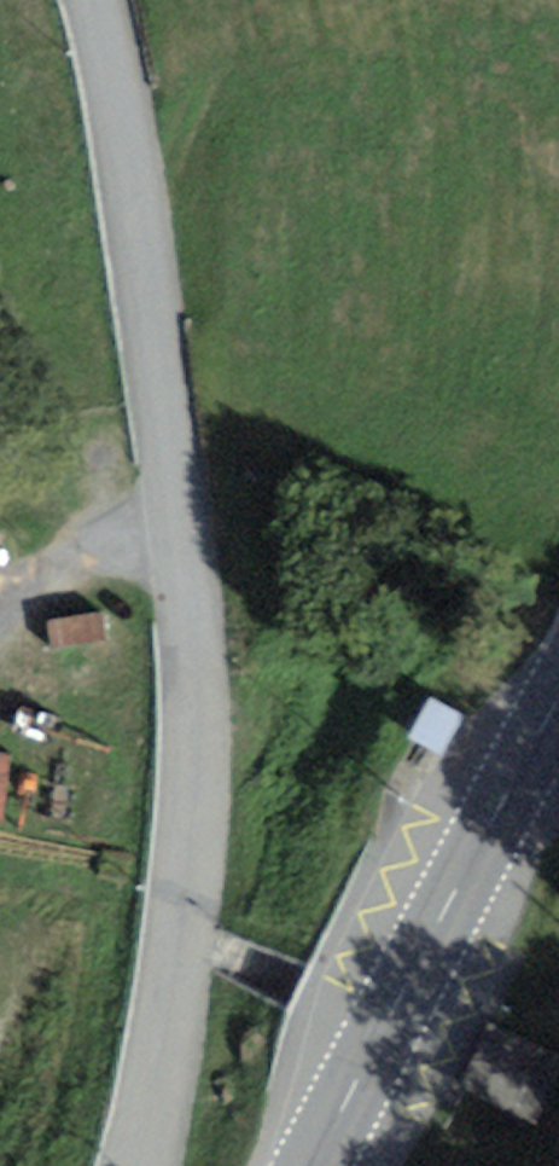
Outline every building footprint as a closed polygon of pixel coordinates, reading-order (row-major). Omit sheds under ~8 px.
[(544,1113),(558,1077),(558,1040),(497,1013),(468,1081),(544,1113)]
